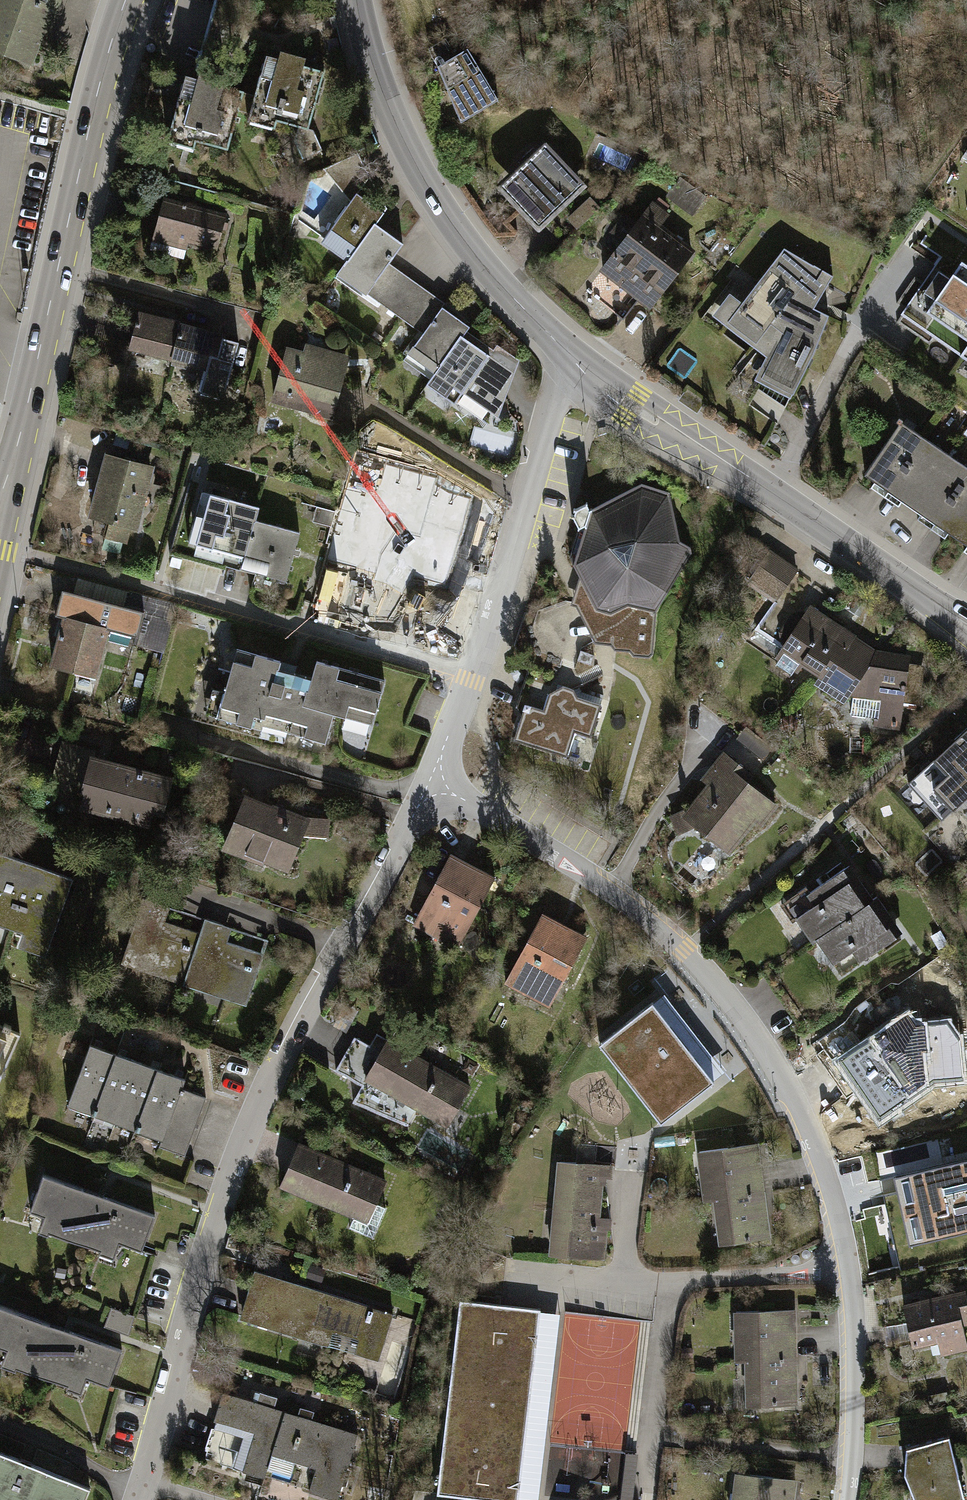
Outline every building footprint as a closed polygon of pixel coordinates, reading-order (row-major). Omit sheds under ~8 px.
[(29,62),(35,44),(39,46),(49,21),(52,19),(59,0),(0,0),(0,52),(29,62)] [(438,67),(456,56),(446,38),(429,49),(432,59),(438,67)] [(438,67),(461,122),(498,100),(468,49),(456,56),(438,67)] [(255,95),(244,92),(239,110),(250,113),(248,121),(274,128),(276,121),(299,127),(296,139),(304,158),(322,150),(313,130),(308,129),(324,72),(303,66),(305,59),(280,52),(278,59),(266,56),(255,95)] [(228,150),(239,110),(244,92),(224,86),(226,79),(200,72),(198,79),(186,76),(168,142),(194,149),(196,141),(228,150)] [(524,166),(503,186),(539,225),(583,183),(547,145),(537,154),(532,149),(519,161),(524,166)] [(322,243),(349,262),(374,226),(384,212),(357,194),(366,182),(354,156),(324,169),(351,202),(322,243)] [(704,197),(680,178),(673,188),(677,191),(672,197),(692,212),(704,197)] [(217,248),(226,216),(164,199),(150,249),(173,255),(178,237),(189,240),(217,248)] [(588,199),(573,213),(583,223),(598,209),(588,199)] [(624,241),(603,269),(651,305),(692,251),(656,225),(665,213),(653,204),(637,225),(629,219),(617,235),(624,241)] [(366,293),(377,301),(396,275),(386,267),(401,245),(374,226),(349,262),(343,270),(369,288),(366,293)] [(178,237),(173,255),(184,258),(189,240),(178,237)] [(784,248),(728,321),(773,356),(762,378),(793,394),(814,353),(829,315),(814,308),(833,276),(814,265),(814,266),(784,248)] [(962,261),(957,268),(941,257),(901,314),(966,360),(966,265),(962,261)] [(377,301),(400,317),(419,291),(396,275),(377,301)] [(400,317),(412,325),(431,299),(419,291),(400,317)] [(409,353),(436,372),(462,336),(469,326),(431,299),(412,325),(423,333),(414,346),(409,353)] [(172,358),(181,325),(139,314),(130,347),(172,358)] [(225,336),(181,325),(172,358),(207,367),(200,392),(223,399),(238,342),(224,339),(225,336)] [(489,356),(462,336),(436,372),(431,379),(428,384),(455,404),(465,390),(498,412),(504,388),(479,370),(489,356)] [(497,345),(489,356),(479,370),(504,388),(508,391),(519,360),(497,345)] [(309,348),(306,357),(345,368),(348,359),(309,348)] [(275,398),(332,414),(345,368),(306,357),(287,352),(275,398)] [(404,360),(431,379),(436,372),(409,353),(404,360)] [(699,411),(704,403),(688,392),(683,400),(699,411)] [(881,432),(890,438),(901,422),(903,420),(899,417),(898,420),(892,416),(881,432)] [(924,438),(901,422),(890,438),(865,475),(888,491),(924,438)] [(948,454),(924,438),(888,491),(912,507),(948,454)] [(948,454),(912,507),(935,523),(966,477),(966,467),(948,454)] [(135,527),(150,467),(108,456),(92,516),(135,527)] [(368,523),(414,535),(416,536),(429,489),(382,475),(368,523)] [(448,475),(444,481),(473,500),(464,530),(473,533),(483,497),(448,475)] [(935,523),(959,539),(966,527),(966,477),(935,523)] [(432,478),(429,489),(416,536),(414,535),(410,548),(455,560),(464,530),(473,500),(444,481),(432,478)] [(691,553),(691,548),(680,542),(669,492),(641,484),(590,510),(587,504),(576,509),(574,515),(579,528),(570,557),(580,576),(598,609),(595,642),(610,644),(614,649),(630,650),(634,655),(649,656),(653,654),(656,610),(691,553)] [(255,520),(259,508),(210,495),(207,507),(201,505),(197,517),(203,519),(197,543),(243,556),(244,556),(255,520)] [(299,532),(255,520),(244,556),(243,556),(240,568),(286,580),(299,532)] [(959,539),(966,545),(966,527),(959,539)] [(770,552),(751,579),(777,598),(796,571),(770,552)] [(125,607),(130,591),(76,576),(72,593),(125,607)] [(577,607),(595,642),(598,609),(580,576),(571,605),(577,607)] [(173,621),(177,604),(130,591),(125,607),(72,593),(69,592),(62,616),(65,617),(52,665),(75,671),(77,663),(96,668),(107,629),(137,637),(143,613),(173,621)] [(797,669),(801,662),(829,619),(811,608),(807,616),(802,613),(793,614),(781,632),(783,642),(787,644),(779,657),(780,658),(776,664),(792,674),(795,668),(797,669)] [(143,613),(137,637),(151,640),(149,648),(145,647),(145,652),(163,657),(173,621),(143,613)] [(854,636),(829,619),(801,662),(829,681),(824,688),(844,701),(850,692),(853,694),(851,714),(877,718),(876,725),(897,728),(902,699),(917,701),(921,667),(906,665),(907,657),(874,652),(853,639),(854,636)] [(237,649),(218,716),(261,728),(262,724),(325,741),(333,712),(372,723),(384,680),(316,661),(311,679),(278,669),(280,661),(237,649)] [(594,666),(595,655),(581,650),(577,660),(594,666)] [(77,663),(75,671),(94,676),(96,668),(77,663)] [(514,739),(567,756),(575,731),(591,736),(602,704),(578,697),(574,690),(532,676),(522,704),(524,708),(514,739)] [(942,750),(966,778),(966,728),(942,750)] [(748,747),(756,737),(746,729),(738,739),(748,747)] [(748,747),(763,758),(771,749),(756,737),(748,747)] [(164,802),(170,779),(111,764),(110,766),(91,761),(94,752),(63,744),(54,774),(85,782),(85,781),(88,782),(82,805),(126,817),(126,815),(148,821),(154,799),(164,802)] [(907,782),(941,820),(966,796),(966,778),(942,750),(907,782)] [(696,824),(728,850),(754,817),(762,823),(776,806),(746,782),(750,776),(725,755),(709,775),(716,780),(690,811),(700,819),(696,824)] [(246,852),(286,868),(307,819),(283,809),(280,812),(246,798),(225,847),(245,855),(246,852)] [(679,832),(696,824),(700,819),(690,811),(673,819),(679,832)] [(331,840),(335,819),(314,815),(310,836),(331,840)] [(0,852),(0,923),(23,932),(32,935),(31,940),(48,946),(49,944),(72,878),(0,852)] [(481,904),(495,878),(450,854),(435,882),(436,882),(415,922),(442,936),(454,913),(470,921),(480,903),(481,904)] [(813,942),(818,939),(873,901),(849,865),(807,894),(804,888),(780,905),(791,922),(797,918),(813,942)] [(185,978),(201,933),(155,918),(160,904),(142,898),(123,957),(185,978)] [(901,932),(877,898),(873,901),(818,939),(834,962),(852,950),(860,960),(901,932)] [(205,919),(160,904),(155,918),(201,933),(205,919)] [(454,913),(442,936),(457,945),(470,921),(454,913)] [(570,967),(586,940),(542,914),(526,940),(527,941),(504,979),(530,995),(544,972),(559,981),(568,966),(570,967)] [(185,978),(247,999),(263,954),(218,939),(223,925),(205,919),(201,933),(185,978)] [(267,940),(223,925),(218,939),(263,954),(267,940)] [(32,935),(23,932),(18,946),(47,956),(51,945),(49,944),(48,946),(31,940),(32,935)] [(852,950),(834,962),(842,973),(860,960),(852,950)] [(544,972),(530,995),(545,1004),(559,981),(544,972)] [(599,1043),(661,1123),(715,1082),(653,1002),(599,1043)] [(924,1073),(962,1072),(961,1059),(951,1045),(959,1040),(947,1021),(924,1023),(915,1024),(911,1018),(907,1013),(888,1026),(889,1047),(876,1056),(889,1076),(899,1075),(909,1090),(924,1080),(924,1073)] [(20,1033),(10,1029),(11,1026),(4,1023),(3,1026),(0,1024),(0,1077),(2,1073),(4,1074),(6,1069),(4,1068),(20,1033)] [(889,1047),(888,1026),(880,1031),(881,1047),(869,1055),(871,1059),(876,1056),(889,1047)] [(377,1033),(369,1046),(381,1053),(388,1040),(377,1033)] [(457,1108),(469,1087),(388,1040),(381,1053),(369,1046),(354,1037),(336,1070),(362,1085),(353,1102),(407,1126),(417,1109),(435,1119),(445,1101),(457,1108)] [(116,1054),(90,1044),(68,1105),(94,1115),(116,1054)] [(137,1062),(116,1054),(94,1115),(115,1122),(137,1062)] [(158,1069),(137,1062),(115,1122),(136,1130),(158,1069)] [(184,1079),(158,1069),(136,1130),(162,1140),(181,1088),(184,1079)] [(962,1083),(962,1072),(924,1073),(924,1080),(928,1085),(962,1083)] [(899,1091),(909,1090),(899,1075),(889,1076),(899,1091)] [(206,1098),(181,1088),(162,1140),(159,1146),(184,1156),(206,1098)] [(445,1101),(435,1119),(446,1126),(457,1108),(445,1101)] [(617,1140),(615,1169),(647,1172),(650,1143),(617,1140)] [(375,1203),(385,1181),(299,1143),(281,1185),(354,1217),(349,1227),(372,1237),(385,1207),(375,1203)] [(576,1163),(559,1162),(555,1208),(599,1211),(601,1184),(605,1184),(607,1166),(594,1165),(596,1146),(577,1144),(576,1163)] [(756,1145),(746,1146),(748,1166),(759,1165),(756,1145)] [(748,1166),(746,1146),(699,1152),(705,1198),(715,1197),(762,1191),(759,1165),(748,1166)] [(909,1172),(924,1240),(966,1230),(966,1158),(909,1172)] [(141,1250),(155,1214),(43,1173),(30,1209),(44,1215),(53,1218),(48,1231),(101,1250),(103,1245),(117,1250),(119,1242),(141,1250)] [(762,1191),(715,1197),(721,1242),(762,1237),(758,1206),(764,1205),(762,1191)] [(768,1236),(764,1205),(758,1206),(762,1237),(768,1236)] [(599,1211),(555,1208),(551,1254),(603,1258),(606,1218),(598,1218),(599,1211)] [(53,1218),(44,1215),(39,1230),(48,1233),(48,1231),(53,1218)] [(103,1245),(101,1250),(100,1253),(113,1258),(117,1250),(103,1245)] [(332,1330),(382,1346),(393,1313),(255,1270),(240,1317),(328,1345),(332,1330)] [(903,1305),(912,1344),(938,1338),(941,1353),(966,1347),(966,1345),(962,1325),(966,1324),(966,1297),(966,1291),(903,1305)] [(460,1300),(437,1494),(491,1499),(518,1499),(540,1311),(541,1309),(460,1300)] [(122,1350),(0,1305),(0,1345),(6,1348),(3,1355),(4,1355),(18,1360),(16,1366),(68,1385),(70,1380),(84,1385),(86,1377),(109,1385),(122,1350)] [(111,1307),(104,1326),(129,1335),(134,1317),(111,1307)] [(794,1310),(783,1311),(783,1331),(794,1331),(794,1310)] [(540,1311),(518,1499),(538,1499),(560,1314),(540,1311)] [(783,1331),(783,1311),(736,1312),(737,1359),(747,1359),(795,1358),(794,1331),(783,1331)] [(332,1330),(328,1345),(378,1360),(382,1346),(332,1330)] [(18,1360),(4,1355),(1,1364),(15,1369),(16,1366),(18,1360)] [(795,1358),(747,1359),(748,1403),(789,1402),(789,1372),(795,1372),(795,1358)] [(70,1380),(68,1385),(67,1388),(80,1393),(84,1385),(70,1380)] [(256,1402),(223,1391),(214,1419),(217,1420),(205,1459),(264,1477),(271,1454),(285,1411),(274,1407),(277,1397),(260,1392),(256,1402)] [(357,1433),(285,1411),(271,1454),(316,1468),(309,1491),(337,1499),(357,1433)] [(949,1434),(906,1445),(904,1471),(915,1499),(955,1499),(964,1496),(949,1434)] [(89,1488),(0,1451),(0,1499),(84,1499),(89,1488)] [(638,1453),(625,1451),(619,1499),(633,1499),(638,1453)] [(784,1479),(738,1473),(734,1499),(784,1499),(781,1499),(784,1479)] [(784,1479),(781,1499),(784,1499),(792,1499),(795,1481),(784,1479)]
